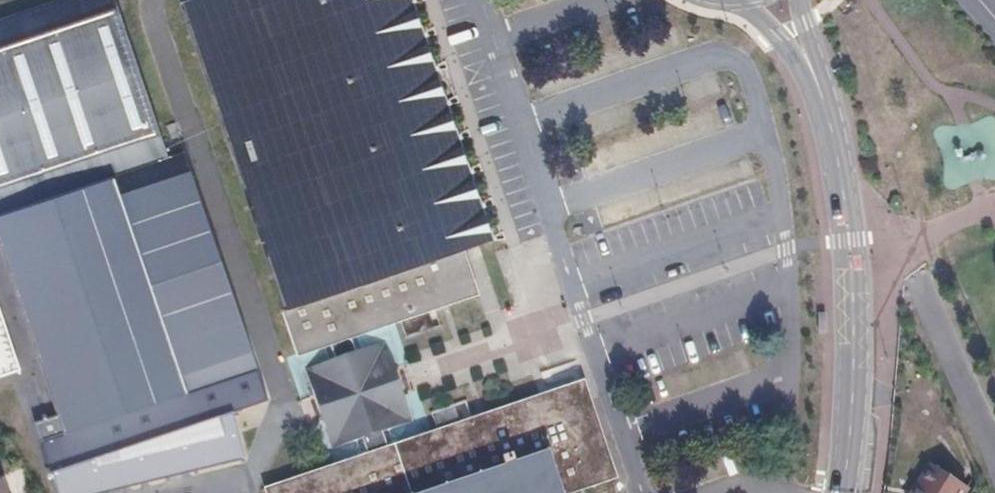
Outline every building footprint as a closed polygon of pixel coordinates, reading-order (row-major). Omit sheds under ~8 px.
[(64,406),(40,413),(67,492),(69,492),(108,480),(106,474),(132,466),(134,472),(246,435),(231,388),(266,377),(189,144),(173,149),(152,86),(146,70),(122,0),(54,0),(44,3),(32,7),(2,18),(0,19),(0,213),(64,406)] [(466,277),(457,251),(489,240),(410,0),(185,0),(227,123),(232,139),(289,306),(277,310),(292,354),(328,342),(342,337),(472,295),(471,293),(466,277)] [(27,363),(0,280),(0,372),(27,363)] [(342,337),(328,342),(334,358),(301,369),(328,448),(361,437),(367,453),(379,449),(374,433),(406,422),(392,381),(379,343),(347,354),(342,337)] [(367,453),(263,488),(265,492),(569,492),(612,478),(579,383),(379,449),(367,453)] [(932,463),(915,492),(916,492),(963,492),(968,485),(932,463)] [(5,478),(0,479),(0,492),(9,492),(5,478)]
